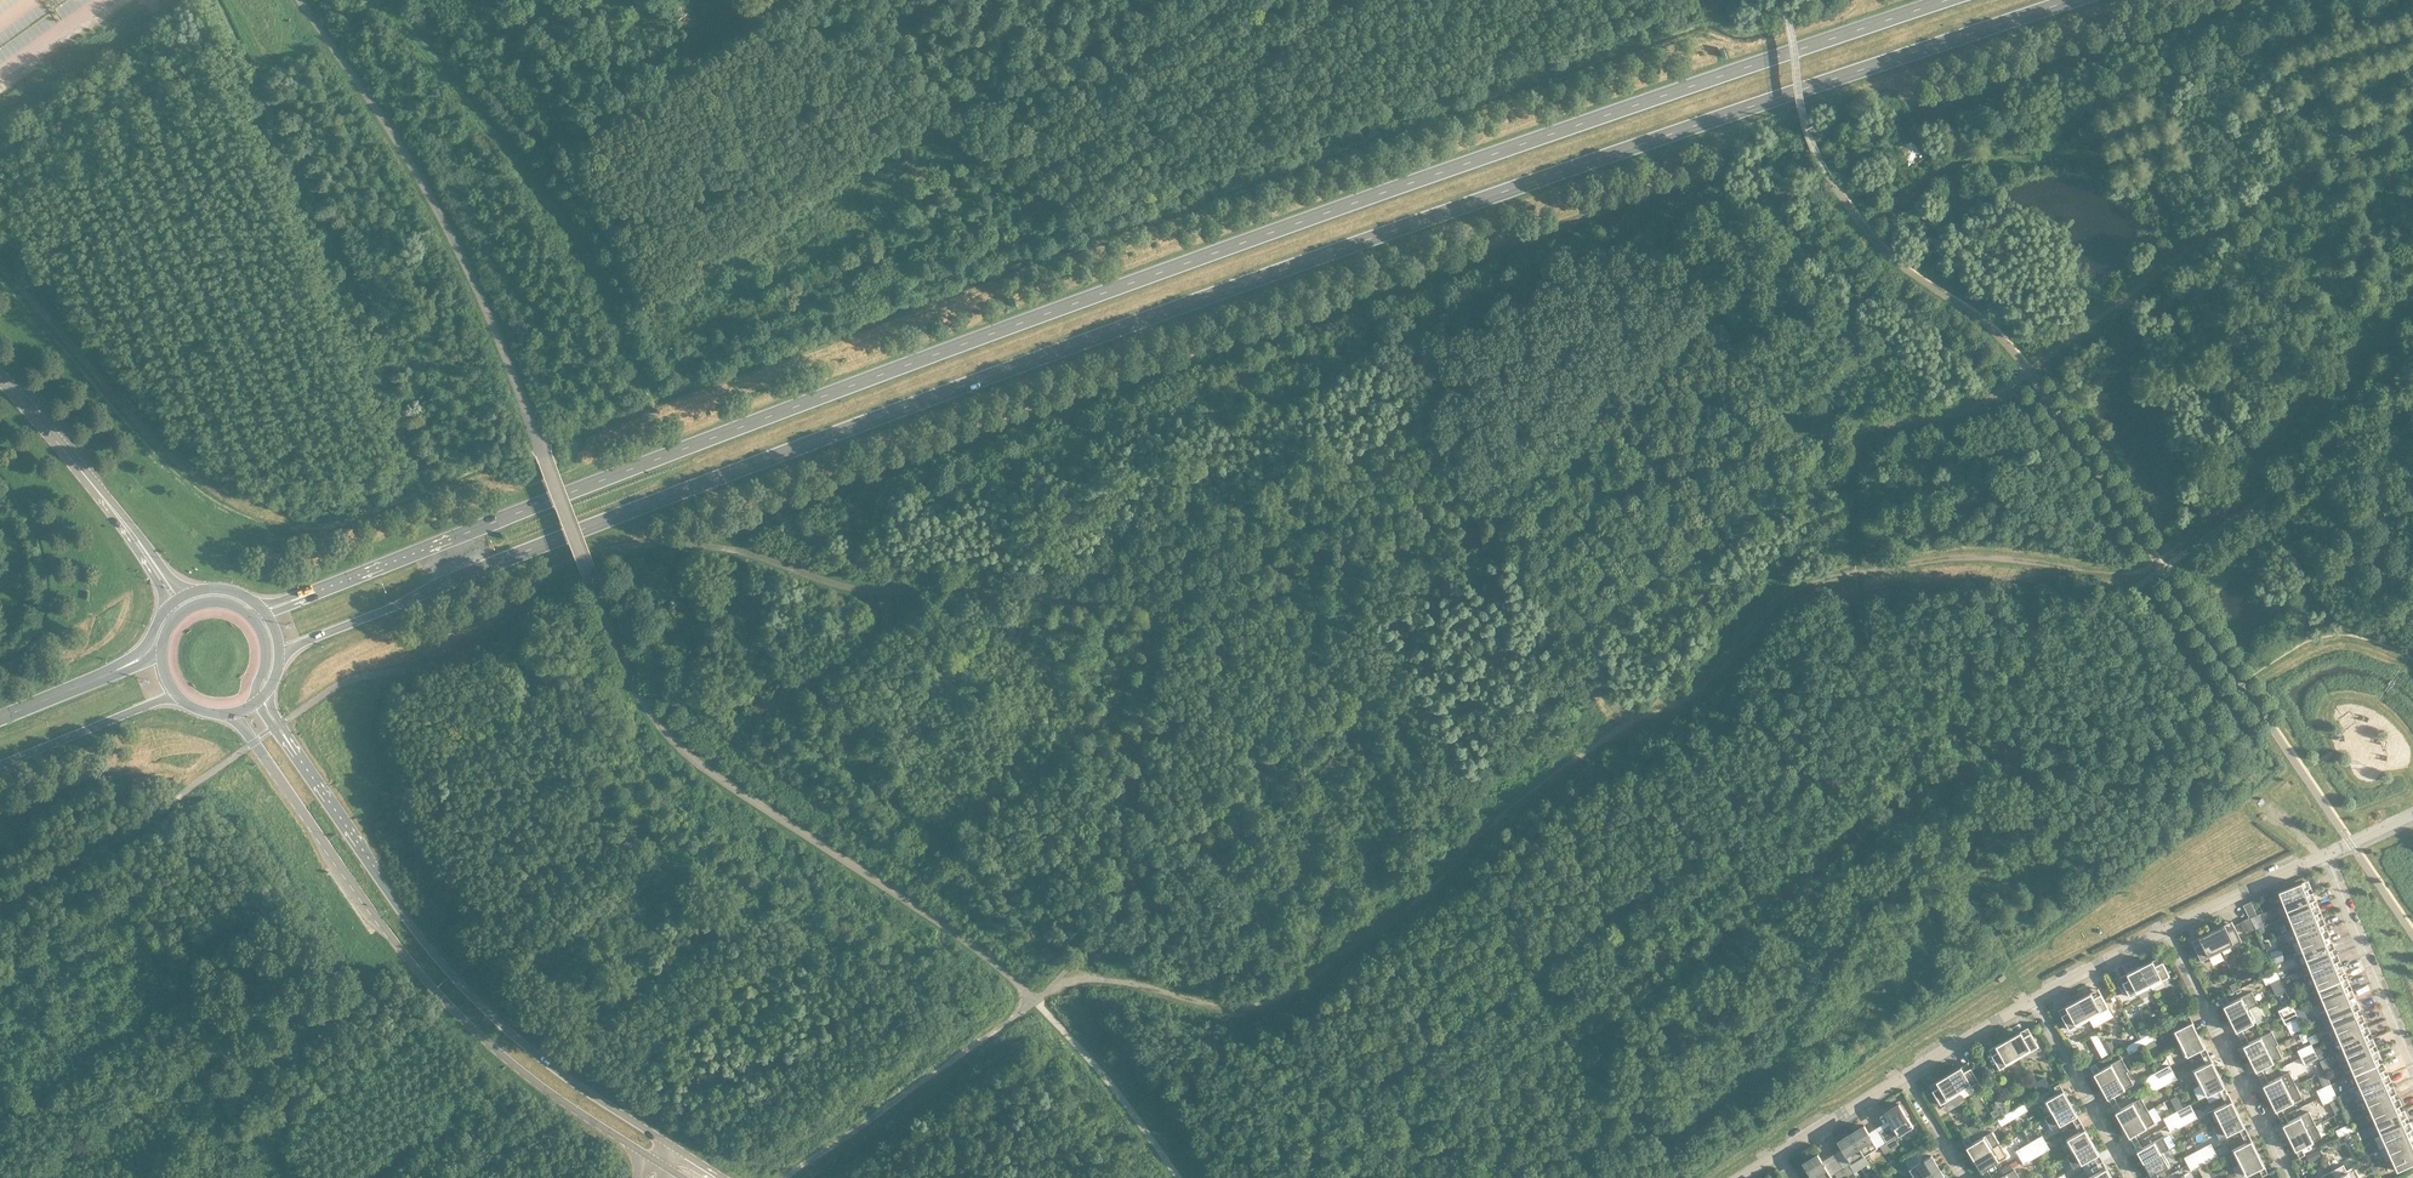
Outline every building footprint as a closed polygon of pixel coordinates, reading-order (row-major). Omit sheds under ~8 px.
[(2279,891),(2284,904),(2310,894),(2305,881),(2279,891)] [(2315,906),(2310,894),(2284,904),(2289,916),(2315,906)] [(2320,918),(2315,906),(2289,916),(2294,928),(2320,918)] [(2324,930),(2320,918),(2294,928),(2299,940),(2324,930)] [(2225,925),(2212,931),(2221,951),(2242,941),(2234,925),(2233,925),(2234,927),(2227,930),(2225,925)] [(2329,942),(2324,930),(2299,940),(2304,953),(2329,942)] [(2221,951),(2212,931),(2199,937),(2202,942),(2195,946),(2194,944),(2194,945),(2201,960),(2221,951)] [(2334,954),(2329,942),(2304,953),(2308,965),(2334,954)] [(2281,959),(2278,951),(2271,954),(2274,962),(2281,959)] [(2339,967),(2334,954),(2308,965),(2313,977),(2339,967)] [(2153,960),(2140,967),(2150,986),(2170,976),(2162,960),(2162,961),(2162,962),(2155,965),(2153,960)] [(2150,986),(2140,967),(2127,973),(2130,978),(2123,982),(2123,981),(2122,981),(2130,996),(2150,986)] [(2344,979),(2339,967),(2313,977),(2318,989),(2344,979)] [(2266,985),(2280,978),(2276,971),(2263,977),(2266,985)] [(2349,991),(2344,979),(2318,989),(2324,1002),(2349,991)] [(2116,996),(2123,992),(2119,985),(2112,989),(2116,996)] [(2295,990),(2294,986),(2287,989),(2290,996),(2294,994),(2295,990)] [(2254,991),(2244,996),(2224,1006),(2230,1018),(2250,1009),(2260,1003),(2254,991)] [(2354,1003),(2349,991),(2324,1002),(2329,1014),(2354,1003)] [(2091,992),(2079,999),(2089,1018),(2094,1027),(2114,1016),(2109,1008),(2101,992),(2100,993),(2101,994),(2094,997),(2091,992)] [(2114,994),(2107,998),(2109,1003),(2116,999),(2114,994)] [(2062,1014),(2061,1014),(2070,1029),(2089,1018),(2079,999),(2066,1006),(2069,1011),(2062,1015),(2062,1014)] [(2359,1015),(2354,1003),(2329,1014),(2334,1026),(2359,1015)] [(2278,1010),(2282,1017),(2296,1011),(2292,1004),(2278,1010)] [(2186,1007),(2179,1010),(2182,1017),(2189,1013),(2186,1007)] [(2256,1021),(2250,1009),(2230,1018),(2237,1031),(2256,1021)] [(2299,1018),(2296,1011),(2282,1017),(2285,1025),(2299,1018)] [(2364,1027),(2359,1015),(2334,1026),(2339,1038),(2364,1027)] [(2173,1031),(2174,1034),(2167,1038),(2172,1048),(2179,1044),(2199,1034),(2193,1021),(2173,1031)] [(2370,1039),(2364,1027),(2339,1038),(2344,1050),(2370,1039)] [(2143,1029),(2137,1032),(2140,1039),(2147,1035),(2143,1029)] [(2021,1031),(2009,1038),(2020,1057),(2039,1046),(2030,1031),(2030,1033),(2024,1036),(2021,1031)] [(2250,1058),(2276,1045),(2278,1044),(2272,1031),(2244,1045),(2250,1058)] [(2153,1032),(2139,1039),(2143,1046),(2156,1039),(2153,1032)] [(2205,1047),(2199,1034),(2179,1044),(2186,1057),(2205,1047)] [(2020,1057),(2009,1038),(1996,1046),(1999,1051),(1993,1054),(1992,1053),(1991,1054),(2000,1069),(2020,1057)] [(2143,1046),(2139,1039),(2126,1046),(2129,1053),(2143,1046)] [(2375,1051),(2370,1039),(2344,1050),(2349,1062),(2375,1051)] [(2101,1040),(2109,1055),(2116,1051),(2112,1042),(2101,1040)] [(2298,1050),(2301,1057),(2315,1051),(2311,1044),(2298,1050)] [(2283,1058),(2276,1045),(2250,1058),(2256,1071),(2283,1058)] [(2315,1050),(2320,1059),(2328,1055),(2324,1045),(2315,1050)] [(2101,1058),(2107,1054),(2103,1046),(2097,1049),(2101,1058)] [(2318,1058),(2315,1051),(2301,1057),(2304,1064),(2318,1058)] [(2380,1063),(2375,1051),(2349,1062),(2354,1074),(2380,1063)] [(2101,1086),(2127,1071),(2129,1070),(2122,1058),(2094,1073),(2101,1086)] [(2320,1061),(2325,1071),(2332,1068),(2328,1058),(2320,1061)] [(2193,1071),(2199,1083),(2219,1074),(2212,1061),(2193,1071)] [(2385,1075),(2380,1063),(2354,1074),(2360,1087),(2385,1075)] [(2170,1065),(2156,1072),(2160,1079),(2173,1071),(2170,1065)] [(1961,1066),(1949,1074),(1960,1092),(1980,1081),(1971,1066),(1970,1066),(1971,1067),(1964,1071),(1961,1066)] [(2134,1084),(2127,1071),(2101,1086),(2108,1098),(2134,1084)] [(2177,1078),(2173,1071),(2160,1079),(2164,1086),(2177,1078)] [(2160,1079),(2156,1072),(2143,1079),(2147,1086),(2160,1079)] [(2263,1085),(2270,1098),(2296,1085),(2290,1072),(2263,1085)] [(1960,1092),(1949,1074),(1937,1081),(1940,1086),(1933,1090),(1933,1089),(1932,1089),(1933,1091),(1941,1103),(1941,1104),(1960,1092)] [(2225,1086),(2219,1074),(2199,1083),(2205,1096),(2225,1086)] [(2391,1087),(2385,1075),(2360,1087),(2365,1099),(2391,1087)] [(2045,1077),(2037,1082),(2042,1091),(2050,1086),(2045,1077)] [(2164,1086),(2160,1079),(2147,1086),(2150,1093),(2164,1086)] [(2317,1090),(2320,1097),(2334,1091),(2331,1084),(2317,1090)] [(2302,1097),(2296,1085),(2270,1098),(2276,1111),(2302,1097)] [(2396,1099),(2391,1087),(2365,1099),(2371,1111),(2396,1099)] [(2044,1101),(2051,1113),(2071,1103),(2064,1090),(2044,1101)] [(1933,1108),(1941,1103),(1933,1091),(1926,1096),(1933,1108)] [(2337,1098),(2334,1091),(2320,1097),(2324,1104),(2337,1098)] [(1998,1108),(1990,1112),(1995,1120),(2010,1111),(2002,1097),(1994,1102),(1998,1108)] [(2116,1112),(2123,1124),(2148,1110),(2141,1098),(2116,1112)] [(2401,1111),(2396,1099),(2371,1111),(2376,1122),(2401,1111)] [(2232,1100),(2206,1113),(2212,1126),(2238,1113),(2232,1100)] [(1894,1122),(1879,1131),(1886,1141),(1891,1149),(1894,1147),(1896,1150),(1900,1147),(1898,1145),(1899,1144),(1895,1138),(1914,1127),(1900,1103),(1885,1113),(1889,1120),(1892,1118),(1894,1122)] [(2024,1103),(2011,1111),(2015,1118),(2028,1110),(2024,1103)] [(2071,1103),(2051,1113),(2045,1117),(2052,1130),(2078,1115),(2071,1103)] [(2190,1104),(2177,1111),(2181,1118),(2194,1111),(2190,1104)] [(2349,1120),(2354,1117),(2350,1107),(2344,1110),(2349,1120)] [(2155,1123),(2148,1110),(2123,1124),(2130,1137),(2155,1123)] [(2015,1118),(2011,1111),(1998,1119),(2002,1126),(2015,1118)] [(2181,1118),(2177,1111),(2164,1118),(2167,1125),(2181,1118)] [(2198,1118),(2194,1111),(2181,1118),(2184,1125),(2198,1118)] [(2283,1124),(2290,1137),(2316,1124),(2309,1111),(2283,1124)] [(2407,1123),(2401,1111),(2376,1122),(2381,1134),(2407,1123)] [(2238,1113),(2212,1126),(2219,1139),(2245,1126),(2238,1113)] [(2184,1125),(2181,1118),(2167,1125),(2171,1132),(2184,1125)] [(2412,1135),(2407,1123),(2381,1134),(2387,1146),(2412,1135)] [(2322,1137),(2316,1124),(2290,1137),(2296,1150),(2322,1137)] [(2339,1137),(2353,1131),(2350,1124),(2336,1130),(2339,1137)] [(1865,1125),(1851,1133),(1865,1155),(1878,1147),(1871,1135),(1869,1136),(1867,1133),(1869,1132),(1865,1125)] [(2066,1140),(2073,1152),(2092,1141),(2085,1129),(2066,1140)] [(1977,1132),(1963,1140),(1974,1159),(1993,1147),(2000,1144),(1992,1131),(1986,1135),(1981,1138),(1977,1132)] [(2360,1131),(2355,1133),(2359,1141),(2364,1139),(2360,1131)] [(1851,1133),(1838,1141),(1843,1149),(1844,1147),(1846,1151),(1845,1152),(1852,1163),(1865,1155),(1851,1133)] [(2157,1140),(2137,1150),(2144,1163),(2164,1152),(2170,1149),(2170,1148),(2176,1144),(2170,1134),(2164,1137),(2163,1136),(2157,1140)] [(2042,1135),(2029,1143),(2033,1150),(2046,1142),(2042,1135)] [(2412,1135),(2387,1146),(2392,1158),(2412,1149),(2412,1137),(2412,1135)] [(2252,1140),(2232,1150),(2239,1163),(2258,1153),(2252,1140)] [(1886,1141),(1880,1145),(1885,1153),(1891,1149),(1886,1141)] [(2092,1141),(2073,1152),(2067,1156),(2075,1170),(2083,1165),(2082,1163),(2099,1154),(2092,1141)] [(2050,1149),(2046,1142),(2033,1150),(2037,1157),(2050,1149)] [(2033,1150),(2029,1143),(2016,1151),(2020,1157),(2033,1150)] [(2211,1143),(2198,1150),(2201,1157),(2215,1150),(2211,1143)] [(1993,1147),(1974,1159),(1982,1171),(2007,1156),(2000,1144),(1993,1147)] [(2312,1160),(2322,1155),(2319,1149),(2309,1154),(2312,1160)] [(2392,1158),(2398,1171),(2412,1164),(2412,1149),(2392,1158)] [(2037,1157),(2033,1150),(2020,1157),(2024,1164),(2037,1157)] [(2201,1157),(2198,1150),(2184,1157),(2188,1164),(2201,1157)] [(2219,1157),(2215,1150),(2201,1157),(2205,1164),(2219,1157)] [(2164,1152),(2144,1163),(2151,1175),(2171,1165),(2164,1152)] [(2233,1167),(2238,1177),(2239,1177),(2245,1175),(2245,1176),(2265,1166),(2258,1153),(2239,1163),(2239,1164),(2233,1167)] [(1825,1165),(1822,1166),(1820,1163),(1823,1161),(1818,1154),(1803,1163),(1813,1177),(1831,1177),(1832,1177),(1825,1165)] [(1915,1177),(1923,1177),(1939,1168),(1931,1155),(1924,1159),(1925,1161),(1922,1163),(1921,1161),(1909,1168),(1915,1177)] [(2205,1164),(2201,1157),(2188,1164),(2192,1171),(2205,1164)] [(1900,1171),(1908,1166),(1905,1160),(1897,1165),(1900,1171)] [(1849,1164),(1843,1168),(1848,1176),(1854,1172),(1849,1164)] [(2331,1171),(2335,1177),(2360,1177),(2354,1166),(2347,1170),(2344,1164),(2331,1171)] [(2380,1172),(2377,1165),(2372,1168),(2375,1175),(2380,1172)] [(1843,1168),(1835,1173),(1838,1177),(1845,1177),(1848,1176),(1843,1168)] [(1939,1168),(1923,1177),(1945,1177),(1939,1168)] [(2107,1168),(2088,1177),(2113,1177),(2107,1168)] [(2209,1171),(2212,1176),(2219,1172),(2216,1168),(2209,1171)] [(2009,1173),(2001,1177),(2022,1177),(2016,1169),(2009,1173)]
